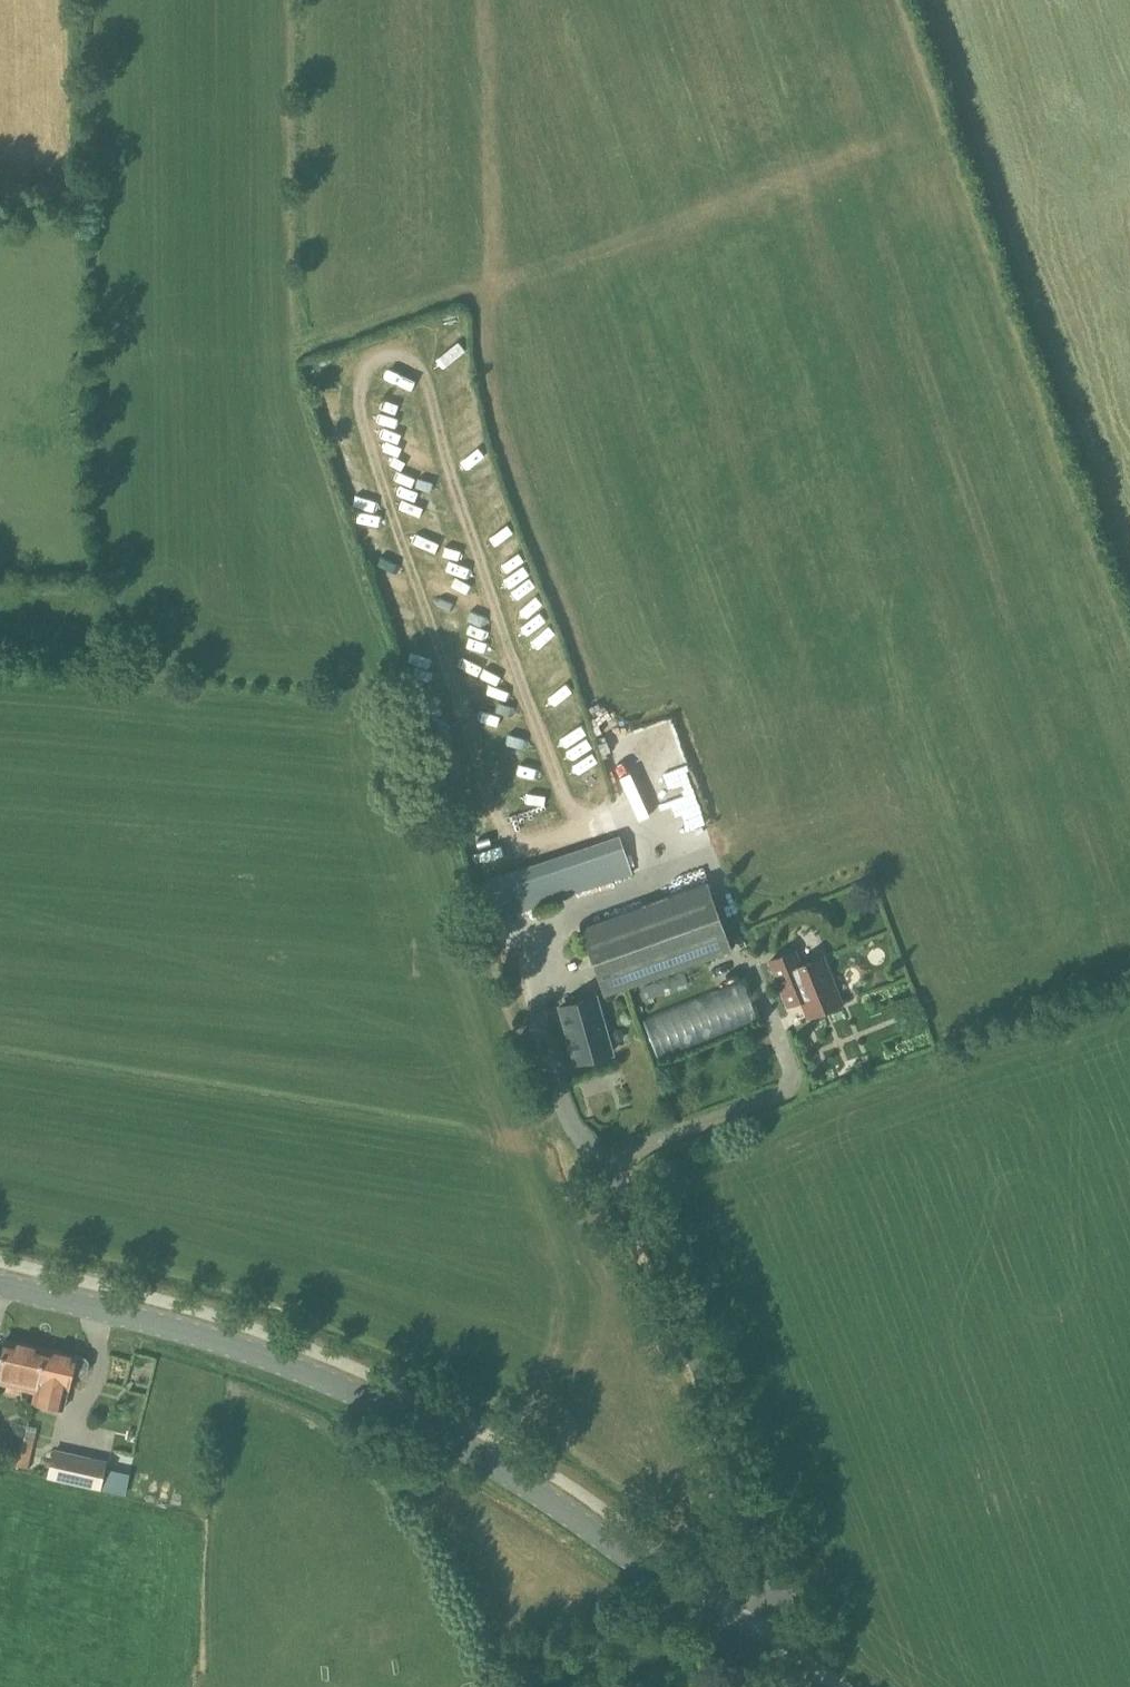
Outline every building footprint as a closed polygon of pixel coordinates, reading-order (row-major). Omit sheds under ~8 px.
[(437,390),(440,411),(461,407),(445,317),(426,320),(439,390),(437,390)] [(330,402),(318,405),(355,540),(375,535),(341,411),(333,413),(330,402)] [(480,479),(474,442),(468,443),(465,420),(448,423),(456,472),(470,470),(471,481),(480,479)] [(365,470),(376,508),(400,501),(390,463),(365,470)] [(469,520),(473,519),(481,553),(504,548),(490,490),(465,496),(464,495),(445,500),(457,549),(447,551),(453,577),(481,570),(469,520)] [(400,519),(376,524),(379,537),(363,540),(368,564),(390,559),(385,535),(402,531),(400,519)] [(512,563),(490,567),(493,582),(480,584),(484,607),(503,603),(503,602),(527,598),(525,587),(506,591),(504,577),(514,576),(512,563)] [(405,580),(403,592),(421,593),(422,582),(405,580)] [(537,622),(537,612),(516,612),(517,623),(537,622)] [(506,616),(483,620),(485,631),(508,627),(506,616)] [(450,656),(454,674),(476,669),(472,651),(450,656)] [(522,750),(522,733),(497,735),(498,751),(522,750)] [(577,733),(553,743),(573,790),(596,780),(577,733)] [(656,788),(679,780),(675,771),(652,779),(656,788)] [(483,805),(486,816),(508,810),(505,798),(483,805)] [(621,836),(484,882),(497,920),(633,874),(621,836)] [(731,950),(707,883),(582,928),(606,994),(731,950)] [(770,962),(785,1000),(797,995),(798,998),(802,1000),(809,1017),(842,1004),(823,958),(790,971),(784,956),(770,962)] [(758,1020),(742,979),(643,1019),(659,1060),(758,1020)] [(598,1000),(563,1012),(577,1064),(613,1054),(598,1000)] [(0,1363),(0,1374),(3,1375),(0,1385),(32,1393),(41,1347),(6,1339),(0,1363)] [(67,1391),(68,1391),(73,1373),(82,1375),(87,1372),(89,1363),(86,1358),(77,1356),(77,1355),(41,1347),(32,1393),(65,1401),(67,1391)] [(20,1452),(17,1468),(29,1470),(35,1440),(24,1437),(21,1452),(20,1452)] [(55,1450),(48,1479),(100,1491),(106,1462),(55,1450)] [(17,1468),(20,1452),(11,1451),(8,1466),(17,1468)]
